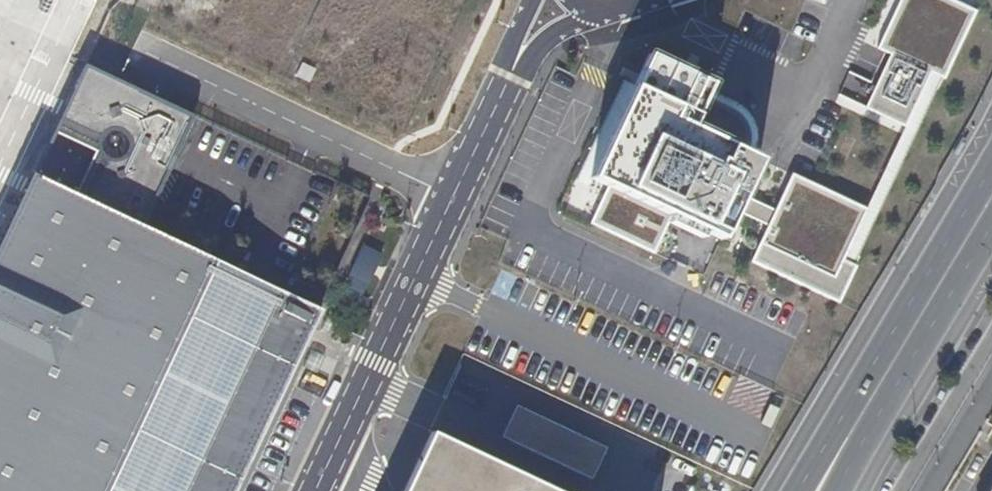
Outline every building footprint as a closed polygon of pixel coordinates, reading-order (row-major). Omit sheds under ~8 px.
[(966,0),(894,0),(875,40),(944,70),(976,4),(966,0)] [(712,83),(649,55),(592,176),(714,244),(754,159),(694,127),(712,83)] [(864,205),(792,171),(754,257),(828,291),(864,205)] [(0,247),(0,490),(237,490),(321,312),(34,175),(0,247)] [(492,438),(587,473),(600,440),(504,404),(492,438)] [(428,432),(401,490),(556,490),(428,432)]
